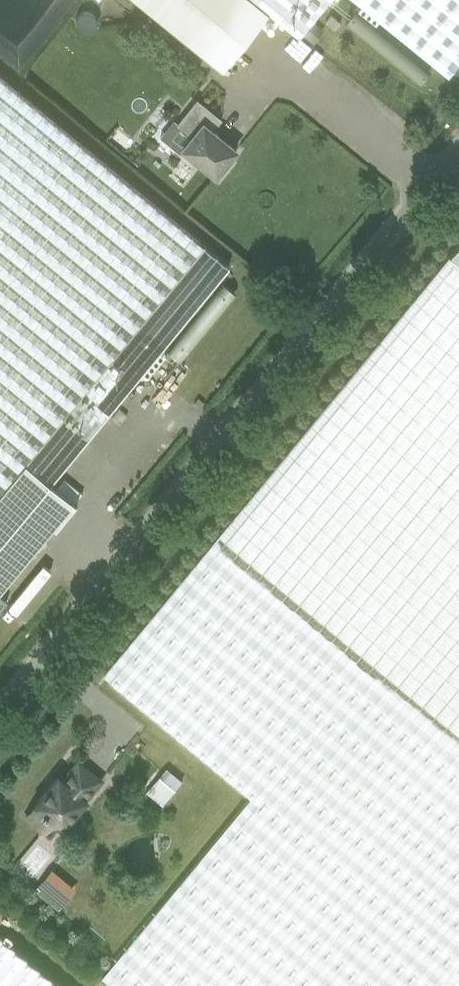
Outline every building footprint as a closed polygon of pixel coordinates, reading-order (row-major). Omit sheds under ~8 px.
[(222,69),(269,12),(299,36),(328,0),(137,0),(222,69)] [(448,75),(458,61),(458,0),(356,0),(448,75)] [(314,44),(325,30),(315,22),(304,36),(314,44)] [(25,462),(50,483),(229,265),(0,77),(0,493),(25,462)] [(196,165),(199,161),(216,175),(219,172),(222,175),(230,165),(227,162),(236,150),(212,130),(221,119),(197,100),(178,124),(193,136),(183,148),(187,152),(184,156),(196,165)] [(103,673),(251,796),(102,976),(114,985),(458,985),(458,243),(103,673)] [(224,279),(198,309),(211,319),(236,290),(224,279)] [(127,392),(121,403),(170,428),(176,416),(127,392)] [(53,525),(55,527),(56,528),(57,527),(77,502),(76,502),(75,503),(50,483),(25,462),(0,493),(0,590),(53,525)] [(8,601),(0,594),(0,611),(8,601)] [(85,799),(100,780),(78,762),(63,780),(58,776),(35,804),(37,805),(27,817),(44,831),(54,819),(63,827),(86,799),(85,799)] [(167,768),(166,769),(147,792),(163,805),(180,784),(182,781),(167,768)] [(59,907),(76,885),(52,866),(35,888),(59,907)] [(0,935),(0,936),(0,985),(61,985),(0,935)]
